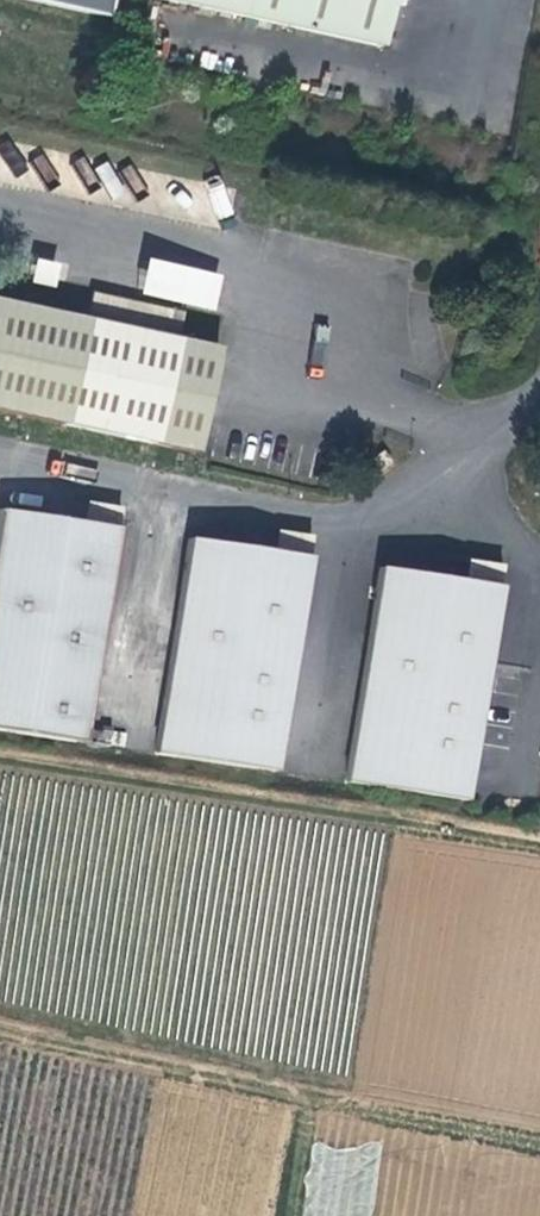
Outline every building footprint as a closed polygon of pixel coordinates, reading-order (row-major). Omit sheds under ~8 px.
[(106,0),(26,0),(102,16),(106,0)] [(143,0),(377,53),(389,0),(143,0)] [(108,195),(121,189),(108,162),(96,167),(108,195)] [(55,263),(30,257),(25,280),(51,285),(55,263)] [(213,273),(141,258),(134,291),(207,306),(213,273)] [(78,324),(170,344),(175,317),(84,297),(78,324)] [(170,344),(78,324),(0,307),(0,416),(189,458),(212,353),(170,344)] [(469,312),(459,312),(460,327),(470,327),(469,312)] [(374,453),(355,466),(362,477),(381,464),(374,453)] [(112,530),(115,512),(83,507),(81,525),(112,530)] [(81,525),(0,513),(0,734),(80,746),(112,530),(81,525)] [(306,541),(274,536),(271,554),(303,558),(306,541)] [(303,558),(271,554),(183,540),(150,756),(271,774),(303,558)] [(493,587),(496,569),(464,564),(462,582),(493,587)] [(493,587),(462,582),(373,569),(341,785),(462,803),(493,587)]
